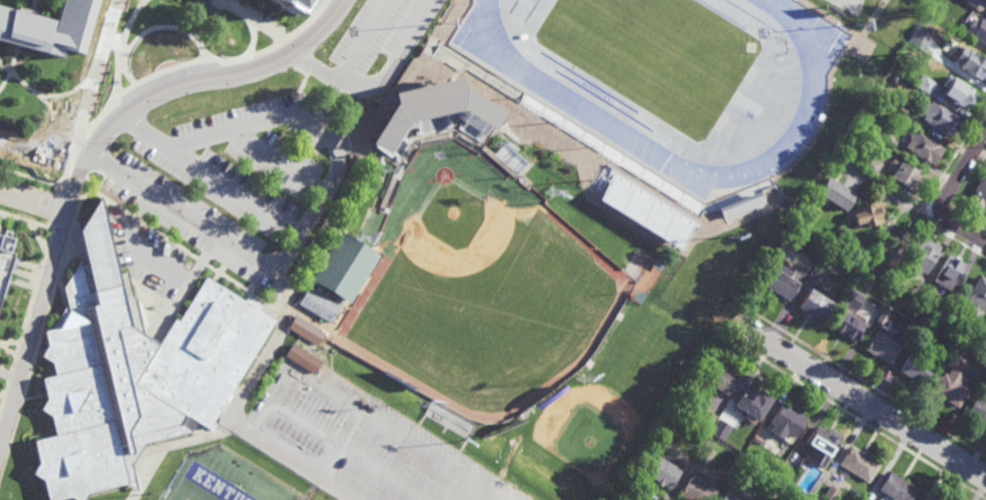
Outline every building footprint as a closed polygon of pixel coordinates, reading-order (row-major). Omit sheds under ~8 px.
[(53,15),(37,10),(0,0),(0,41),(17,46),(60,57),(63,44),(82,49),(95,0),(57,0),(53,15)] [(280,5),(272,0),(308,0),(297,16),(292,13),(292,14),(280,6),(280,5)] [(979,16),(985,20),(985,45),(968,33),(979,16)] [(969,48),(985,59),(985,78),(985,80),(981,77),(979,79),(958,66),(960,62),(953,58),(961,45),(969,49),(969,48)] [(945,67),(931,57),(936,49),(950,59),(945,67)] [(895,81),(889,77),(891,73),(897,77),(895,81)] [(929,94),(915,87),(922,75),(936,82),(929,94)] [(968,106),(963,104),(962,107),(955,103),(956,102),(941,93),(951,76),(973,89),(972,91),(975,93),(968,106)] [(365,143),(389,105),(390,104),(387,93),(455,77),(458,87),(498,111),(483,135),(478,142),(455,128),(460,121),(455,118),(449,119),(451,127),(414,136),(412,128),(407,129),(404,134),(411,139),(397,162),(380,152),(365,143)] [(935,104),(936,103),(949,111),(949,112),(956,116),(955,117),(960,120),(951,136),(946,133),(945,134),(922,121),(923,120),(921,118),(923,114),(922,113),(930,100),(935,104)] [(884,130),(885,129),(897,137),(892,145),(880,137),(881,135),(878,133),(881,128),(884,130)] [(939,144),(938,145),(942,148),(933,164),(929,161),(928,163),(907,150),(908,149),(904,147),(910,137),(915,140),(919,132),(939,144)] [(874,175),(858,166),(866,153),(881,162),(874,175)] [(897,161),(898,160),(921,173),(911,192),(887,179),(891,172),(885,169),(892,158),(897,161)] [(985,170),(985,171),(985,209),(982,206),(980,211),(966,203),(985,170)] [(596,201),(680,251),(697,222),(613,171),(596,201)] [(843,211),(815,192),(825,176),(853,194),(843,211)] [(717,207),(721,219),(762,205),(756,187),(729,197),(731,202),(717,207)] [(867,204),(880,201),(885,221),(854,228),(853,223),(852,223),(849,210),(854,209),(853,206),(857,206),(856,200),(866,197),(867,204)] [(63,288),(67,306),(54,327),(43,329),(47,348),(41,358),(53,366),(55,377),(43,380),(48,404),(40,414),(51,419),(56,439),(33,444),(37,467),(31,477),(46,487),(48,499),(73,499),(89,499),(91,497),(139,488),(135,465),(147,447),(199,433),(199,426),(136,383),(156,344),(129,326),(119,286),(99,198),(78,231),(84,256),(63,288)] [(339,231),(358,243),(377,255),(348,303),(344,301),(330,324),(297,305),(308,285),(332,300),(335,296),(309,280),(339,231)] [(906,244),(890,270),(886,268),(883,272),(872,265),(888,239),(890,240),(892,235),(906,244)] [(20,242),(0,236),(0,313),(20,242)] [(940,246),(924,273),(921,272),(919,275),(911,270),(913,267),(905,263),(918,241),(919,242),(923,236),(940,246)] [(858,262),(851,258),(856,250),(863,255),(858,262)] [(949,291),(932,281),(947,253),(963,262),(952,280),(954,281),(949,291)] [(868,266),(862,262),(866,255),(872,259),(868,266)] [(787,300),(762,285),(773,268),(797,283),(787,300)] [(136,383),(181,313),(206,274),(265,311),(281,321),(217,422),(212,431),(136,383)] [(985,278),(985,276),(985,307),(983,305),(981,309),(977,306),(975,310),(971,308),(973,305),(965,301),(968,296),(967,295),(978,275),(985,278)] [(855,311),(840,302),(850,287),(864,296),(855,311)] [(821,297),(826,289),(836,295),(819,321),(795,307),(806,289),(821,297)] [(904,309),(897,305),(903,296),(910,300),(904,309)] [(852,342),(828,326),(839,308),(863,324),(852,342)] [(287,328),(292,321),(295,315),(324,332),(320,339),(317,346),(287,328)] [(982,324),(985,326),(985,341),(985,343),(976,339),(982,324)] [(888,365),(861,349),(873,330),(899,346),(888,365)] [(285,356),(293,343),(321,362),(317,368),(313,374),(289,359),(285,356)] [(921,386),(897,371),(908,352),(932,367),(921,386)] [(961,375),(945,365),(953,352),(969,363),(961,375)] [(705,384),(728,396),(739,374),(716,362),(705,384)] [(956,408),(929,392),(940,373),(967,389),(956,408)] [(757,395),(760,389),(774,398),(759,421),(735,406),(745,390),(746,391),(748,389),(757,395)] [(973,396),(985,403),(985,427),(977,422),(963,414),(973,396)] [(801,411),(799,414),(807,419),(795,438),(770,423),(781,404),(785,406),(788,403),(801,411)] [(709,432),(697,424),(706,409),(718,416),(709,432)] [(711,433),(724,441),(733,427),(720,419),(711,433)] [(825,431),(827,427),(842,437),(823,469),(809,460),(816,450),(805,444),(817,426),(825,431)] [(707,465),(696,458),(705,445),(716,452),(707,465)] [(868,483),(838,465),(850,446),(879,464),(868,483)] [(670,490),(662,485),(661,487),(656,484),(657,482),(644,474),(655,455),(681,470),(670,490)] [(917,489),(911,499),(893,499),(877,490),(888,472),(917,489)] [(716,493),(712,499),(686,499),(678,495),(690,476),(716,493)] [(839,492),(834,499),(823,499),(821,499),(830,486),(839,492)] [(789,493),(786,499),(772,499),(778,487),(789,493)] [(726,492),(739,499),(721,499),(726,492)]
